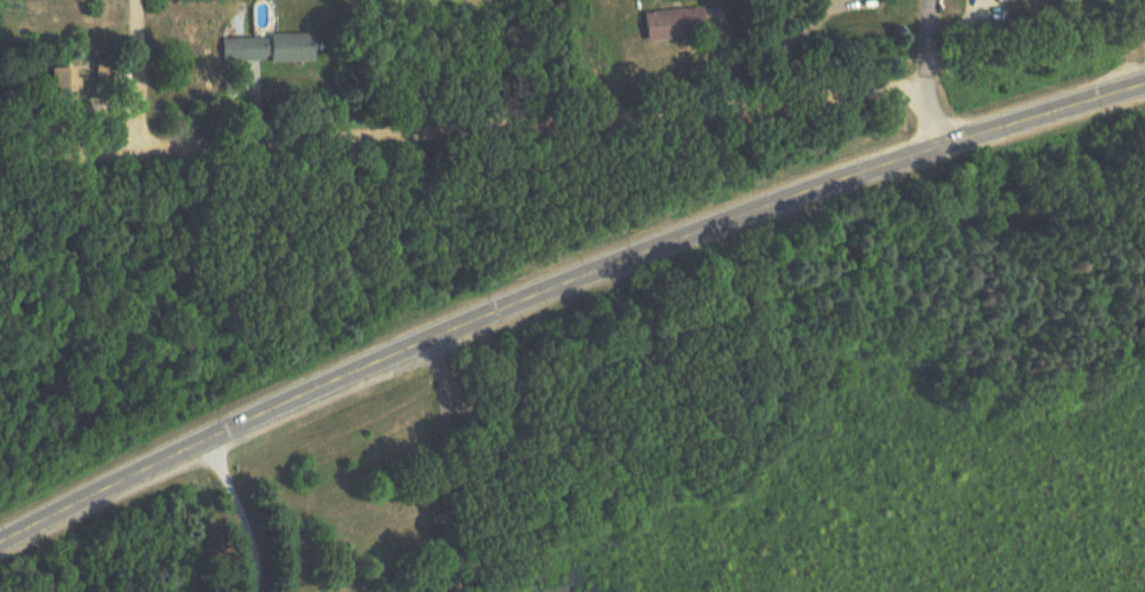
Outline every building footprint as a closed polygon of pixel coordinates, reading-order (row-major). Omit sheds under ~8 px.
[(639,11),(641,39),(702,35),(700,7),(639,11)] [(225,37),(226,64),(320,62),(320,36),(225,37)] [(56,104),(83,104),(83,68),(56,68),(56,104)]
